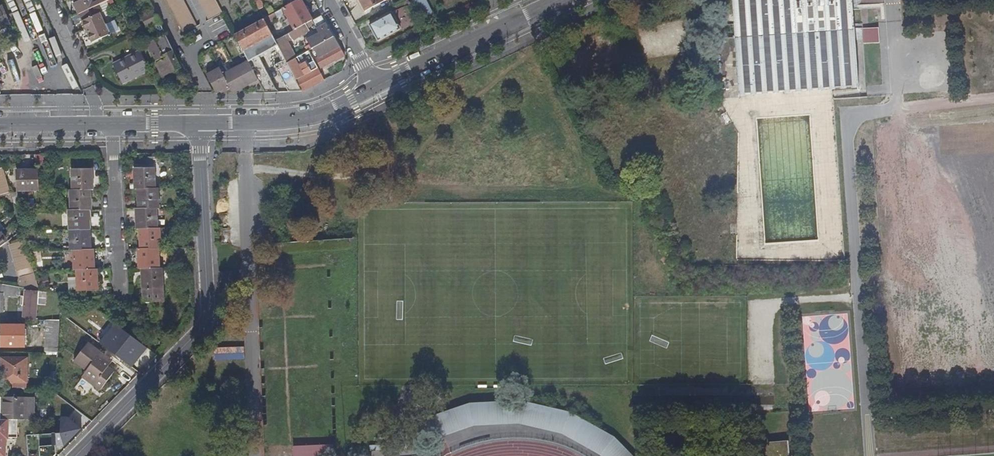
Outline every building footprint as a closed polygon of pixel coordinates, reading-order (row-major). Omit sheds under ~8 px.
[(79,13),(97,5),(107,0),(74,0),(75,1),(74,2),(79,13)] [(181,0),(165,0),(183,35),(196,28),(181,0)] [(210,21),(223,14),(215,0),(199,0),(210,21)] [(258,10),(263,7),(260,0),(253,0),(258,10)] [(301,0),(297,0),(282,8),(295,30),(305,24),(312,20),(301,0)] [(362,13),(365,11),(359,0),(356,0),(362,13)] [(365,11),(383,2),(383,1),(382,0),(359,0),(365,11)] [(432,13),(426,0),(414,0),(423,17),(432,13)] [(852,0),(733,0),(740,93),(858,85),(852,0)] [(97,5),(79,13),(93,42),(120,29),(116,20),(107,24),(97,5)] [(159,21),(153,10),(142,16),(147,26),(159,21)] [(400,29),(392,13),(370,25),(378,41),(400,29)] [(271,15),(263,19),(266,24),(273,20),(271,15)] [(326,23),(321,15),(312,20),(316,28),(326,23)] [(263,19),(234,35),(247,60),(255,55),(252,51),(250,46),(264,39),(267,43),(269,47),(276,43),(275,41),(266,24),(263,19)] [(295,30),(275,41),(276,43),(287,64),(296,59),(286,39),(290,37),(292,39),(309,31),(305,24),(295,30)] [(333,37),(329,29),(306,41),(308,43),(303,46),(306,53),(309,51),(315,48),(333,37)] [(172,54),(174,53),(165,35),(139,48),(140,50),(148,66),(155,62),(159,70),(161,69),(165,75),(173,72),(175,73),(178,71),(178,69),(179,68),(172,54)] [(344,56),(333,37),(315,48),(320,57),(316,59),(321,68),(344,56)] [(252,51),(255,55),(256,55),(269,47),(267,43),(252,51)] [(11,58),(6,47),(0,50),(0,62),(11,58)] [(123,83),(150,71),(148,66),(140,50),(114,63),(123,83)] [(297,83),(302,92),(315,85),(324,80),(315,64),(302,71),(300,66),(313,59),(309,51),(306,53),(302,55),(296,59),(287,64),(297,83)] [(20,62),(17,55),(11,58),(0,62),(0,71),(10,67),(14,65),(20,62)] [(255,55),(247,60),(265,94),(277,93),(256,55),(255,55)] [(223,76),(218,67),(210,72),(211,74),(206,76),(216,94),(222,91),(224,93),(230,90),(232,94),(251,85),(253,87),(259,83),(248,63),(223,76)] [(324,80),(315,85),(318,90),(328,84),(325,80),(324,80)] [(287,88),(291,96),(294,96),(302,92),(297,83),(287,88)] [(4,168),(0,169),(0,198),(11,195),(4,168)] [(135,170),(136,190),(139,190),(156,189),(155,169),(135,170)] [(38,191),(38,170),(17,172),(18,192),(38,191)] [(90,190),(93,190),(92,170),(72,170),(72,190),(90,190)] [(160,209),(159,189),(156,189),(139,190),(140,210),(157,209),(160,209)] [(72,190),(70,190),(71,211),(89,210),(91,210),(90,190),(72,190)] [(140,210),(137,210),(138,229),(141,229),(158,229),(157,209),(140,210)] [(71,211),(69,212),(69,231),(90,230),(89,210),(71,211)] [(161,249),(161,229),(158,229),(141,229),(142,249),(159,249),(161,249)] [(90,250),(90,230),(69,231),(70,251),(73,251),(90,250)] [(40,291),(25,241),(11,245),(20,277),(18,288),(40,291)] [(142,249),(139,249),(140,269),(143,269),(160,269),(159,249),(142,249)] [(93,250),(90,250),(73,251),(74,271),(77,271),(94,270),(93,250)] [(52,260),(52,252),(37,252),(37,260),(52,260)] [(163,289),(162,269),(160,269),(143,269),(143,289),(163,289)] [(97,270),(94,270),(77,271),(78,291),(97,291),(97,270)] [(219,273),(219,283),(232,282),(232,272),(219,273)] [(40,285),(50,282),(48,277),(38,280),(40,285)] [(46,292),(40,291),(25,290),(25,297),(24,306),(23,320),(36,320),(37,303),(46,304),(46,292)] [(58,353),(60,320),(46,320),(45,353),(58,353)] [(147,348),(115,324),(100,343),(132,367),(147,348)] [(1,346),(24,346),(25,326),(2,326),(1,346)] [(112,361),(88,343),(75,360),(87,370),(82,377),(100,390),(114,372),(107,368),(112,361)] [(243,360),(243,347),(213,347),(213,360),(243,360)] [(1,382),(27,382),(27,358),(1,359),(1,382)] [(16,420),(21,420),(34,420),(34,398),(0,398),(0,420),(16,420)] [(432,440),(475,425),(521,424),(563,433),(603,455),(636,455),(634,455),(617,437),(573,413),(522,400),(471,403),(425,419),(432,440)] [(68,416),(55,417),(57,455),(82,429),(68,416)] [(7,454),(8,436),(16,436),(16,420),(0,420),(0,454),(7,454)] [(788,441),(764,443),(765,455),(789,455),(788,441)] [(293,447),(294,455),(334,455),(334,446),(293,447)]
